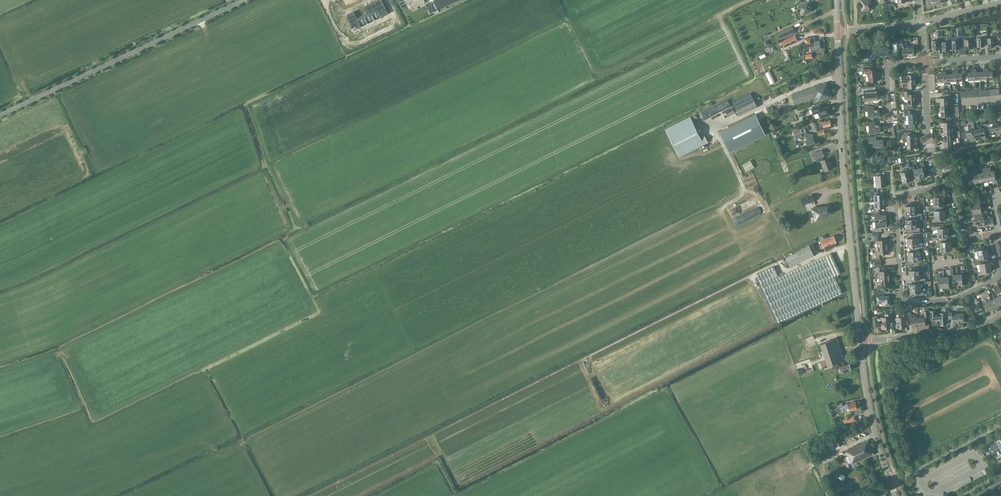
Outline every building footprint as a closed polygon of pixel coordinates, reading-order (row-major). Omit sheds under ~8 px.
[(413,11),(418,8),(417,7),(425,3),(424,0),(412,0),(413,2),(409,4),(413,11)] [(439,9),(458,0),(435,0),(439,9)] [(800,11),(803,16),(810,12),(810,11),(813,10),(810,2),(808,0),(807,0),(797,5),(800,11)] [(872,7),(872,0),(861,0),(862,10),(870,10),(870,7),(872,7)] [(355,14),(348,17),(355,33),(362,29),(362,30),(382,20),(389,17),(382,1),(365,9),(368,16),(358,20),(355,14)] [(425,4),(430,13),(434,11),(430,2),(425,4)] [(987,38),(987,33),(986,33),(986,32),(983,32),(983,33),(982,33),(982,36),(980,37),(980,38),(977,38),(977,46),(985,46),(985,45),(987,45),(987,38)] [(996,33),(997,33),(992,33),(992,38),(987,38),(987,45),(987,47),(995,46),(995,45),(998,45),(997,39),(997,40),(996,33)] [(785,47),(798,41),(795,35),(781,41),(783,44),(784,47),(785,47)] [(959,47),(962,47),(961,35),(959,36),(957,36),(957,40),(952,40),(952,49),(959,49),(959,47)] [(961,35),(962,47),(965,47),(965,48),(972,48),(972,47),(975,47),(974,37),(972,37),(972,39),(966,40),(966,35),(961,35)] [(942,42),(942,36),(938,36),(937,36),(937,40),(932,41),(932,49),(939,49),(939,48),(942,48),(942,42)] [(952,40),(952,37),(947,37),(947,42),(942,42),(942,48),(942,51),(949,50),(949,49),(952,49),(952,40)] [(805,39),(806,45),(810,45),(811,50),(820,49),(819,40),(816,41),(814,41),(814,39),(812,40),(812,38),(811,38),(810,38),(805,39)] [(913,46),(906,46),(903,45),(903,43),(899,43),(899,49),(902,48),(902,51),(903,54),(906,53),(906,54),(907,54),(906,53),(908,53),(908,54),(909,54),(913,53),(913,51),(914,51),(913,51),(913,48),(913,47),(913,48),(913,47),(913,46)] [(879,53),(882,56),(883,55),(891,55),(890,49),(889,49),(889,48),(888,48),(888,45),(879,46),(879,45),(878,46),(873,46),(872,47),(870,47),(869,47),(867,47),(867,48),(866,48),(867,54),(866,55),(867,56),(870,56),(871,61),(877,54),(879,53)] [(868,82),(877,81),(877,75),(876,75),(876,69),(870,70),(870,66),(863,67),(864,71),(867,71),(867,77),(866,77),(866,81),(868,81),(868,82)] [(965,80),(965,76),(962,76),(962,73),(958,73),(958,70),(955,71),(956,81),(956,84),(959,83),(959,81),(962,81),(962,80),(965,80)] [(903,88),(915,88),(915,75),(902,76),(903,88)] [(818,102),(833,97),(829,86),(828,86),(827,82),(791,95),(795,105),(812,99),(814,104),(818,102)] [(865,99),(878,98),(877,90),(876,90),(875,86),(865,87),(866,91),(864,91),(865,99)] [(910,91),(904,91),(902,91),(902,96),(905,96),(907,96),(908,104),(903,104),(904,109),(913,109),(913,105),(916,104),(916,99),(917,99),(916,94),(910,94),(910,91)] [(732,102),(739,116),(757,107),(750,93),(732,102)] [(940,104),(948,104),(948,98),(950,98),(950,94),(942,94),(942,98),(940,98),(937,98),(937,101),(940,101),(940,104)] [(813,114),(814,114),(814,115),(814,116),(815,116),(816,117),(817,118),(818,118),(819,118),(820,118),(825,116),(825,118),(831,116),(830,114),(829,111),(828,106),(821,109),(820,105),(811,108),(813,114)] [(868,117),(879,117),(879,109),(874,110),(873,106),(864,107),(864,111),(868,110),(868,117)] [(908,115),(909,125),(906,125),(906,128),(914,128),(914,124),(917,124),(916,113),(913,113),(913,110),(906,110),(904,110),(904,115),(908,115)] [(948,110),(938,111),(938,113),(941,113),(941,116),(943,116),(943,119),(951,119),(951,116),(948,116),(948,110)] [(755,114),(719,132),(729,153),(766,135),(755,114)] [(698,133),(690,117),(666,130),(677,152),(679,156),(687,152),(688,153),(708,142),(705,136),(701,138),(698,133)] [(943,128),(951,128),(951,122),(948,122),(948,119),(944,120),(944,122),(943,122),(943,123),(940,123),(940,125),(943,125),(943,128)] [(829,127),(831,126),(830,120),(822,122),(823,124),(819,125),(820,130),(819,131),(820,135),(825,134),(824,130),(830,129),(829,127)] [(870,132),(880,132),(880,124),(875,124),(874,121),(864,122),(865,126),(869,125),(870,132)] [(998,136),(996,126),(995,123),(989,124),(986,124),(988,133),(990,132),(991,135),(995,134),(995,136),(998,136)] [(979,137),(977,129),(975,129),(974,125),(971,125),(972,130),(973,140),(976,140),(975,137),(979,137)] [(907,141),(918,141),(917,134),(911,135),(911,132),(898,132),(899,138),(907,138),(907,141)] [(810,148),(821,144),(819,140),(815,141),(814,137),(814,134),(807,133),(807,136),(808,140),(806,140),(808,145),(809,144),(810,148)] [(873,148),(883,147),(883,139),(876,140),(876,136),(869,137),(869,143),(873,143),(873,148)] [(918,141),(907,141),(907,145),(906,145),(905,146),(905,149),(907,149),(907,148),(918,147),(918,141)] [(832,162),(832,161),(830,157),(825,159),(823,159),(822,157),(825,156),(823,150),(812,154),(814,160),(819,158),(822,166),(823,166),(825,171),(834,168),(832,162)] [(866,152),(866,155),(870,155),(870,156),(873,156),(873,162),(884,161),(884,153),(876,154),(876,151),(866,152)] [(743,165),(747,172),(754,167),(750,160),(743,165)] [(918,168),(920,179),(925,178),(924,175),(926,174),(924,161),(920,162),(921,167),(918,168)] [(916,180),(920,179),(918,168),(915,169),(914,166),(909,167),(910,168),(911,175),(912,176),(915,175),(916,180)] [(986,168),(988,177),(989,182),(995,180),(994,176),(996,176),(995,170),(991,171),(990,167),(986,168)] [(910,181),(909,177),(908,175),(911,175),(910,168),(904,169),(904,171),(900,172),(902,183),(910,181)] [(989,182),(988,177),(986,168),(982,168),(983,172),(980,173),(982,183),(989,182)] [(982,183),(980,173),(978,173),(977,169),(973,170),(976,184),(982,183)] [(969,185),(976,184),(973,170),(969,171),(969,175),(967,175),(969,185)] [(880,171),(868,172),(868,176),(876,176),(877,187),(886,186),(885,175),(880,175),(880,171)] [(875,202),(885,201),(884,194),(878,195),(878,191),(870,192),(870,195),(871,195),(871,198),(874,198),(875,202)] [(804,200),(806,206),(818,202),(815,196),(804,200)] [(972,209),(980,207),(980,204),(985,203),(984,200),(979,201),(971,202),(972,209)] [(885,201),(875,202),(875,205),(872,205),(872,208),(871,208),(871,212),(879,211),(879,208),(885,207),(885,201)] [(934,209),(943,208),(942,206),(944,206),(944,201),(934,202),(934,205),(926,206),(926,212),(929,211),(929,212),(932,211),(932,208),(934,208),(934,209)] [(824,207),(824,206),(820,207),(819,206),(814,208),(811,209),(816,221),(818,220),(824,218),(823,217),(828,215),(827,214),(832,212),(831,212),(832,212),(829,206),(829,205),(824,207)] [(875,222),(886,221),(886,214),(880,215),(880,211),(872,212),(872,216),(875,215),(875,222)] [(983,215),(988,215),(987,212),(974,215),(975,221),(983,219),(983,215)] [(735,217),(737,223),(748,220),(746,213),(735,217)] [(945,214),(934,215),(935,219),(932,219),(932,222),(942,222),(942,220),(945,219),(945,214)] [(886,221),(875,222),(876,228),(873,228),(873,231),(881,231),(881,228),(887,227),(886,221)] [(804,226),(793,230),(797,242),(809,237),(804,226)] [(877,247),(888,247),(887,240),(878,240),(878,235),(879,235),(879,231),(872,232),(872,235),(874,235),(875,244),(877,244),(877,247)] [(834,235),(821,240),(824,247),(825,246),(826,250),(836,246),(834,243),(837,242),(834,235)] [(814,256),(810,246),(785,258),(790,268),(814,256)] [(978,255),(988,253),(987,248),(984,249),(984,246),(974,248),(974,252),(977,251),(978,255)] [(874,263),(881,263),(880,259),(879,259),(879,254),(888,253),(888,247),(877,247),(878,251),(875,251),(876,260),(874,260),(874,263)] [(757,275),(759,279),(778,322),(842,293),(835,276),(841,273),(831,253),(779,277),(774,266),(757,275)] [(974,263),(988,260),(987,258),(989,257),(988,253),(978,255),(978,259),(973,260),(974,263)] [(980,268),(991,266),(990,261),(988,262),(988,260),(974,263),(974,265),(979,264),(980,268)] [(879,278),(890,277),(889,271),(880,271),(880,266),(881,266),(881,263),(874,263),(874,266),(876,266),(877,275),(879,275),(879,278)] [(991,266),(980,268),(981,271),(978,272),(979,275),(989,274),(988,271),(991,271),(991,266)] [(958,285),(957,274),(953,274),(953,267),(950,267),(950,269),(950,274),(951,283),(953,283),(953,285),(958,285)] [(890,277),(879,278),(880,281),(877,282),(877,290),(876,290),(876,294),(883,293),(882,290),(881,290),(881,285),(890,284),(890,277)] [(988,300),(987,299),(987,298),(984,292),(981,293),(984,300),(985,299),(986,302),(983,304),(987,312),(993,309),(988,300)] [(884,306),(891,305),(891,298),(889,298),(889,295),(876,296),(877,302),(884,302),(884,306)] [(999,306),(995,298),(991,300),(990,297),(987,299),(988,300),(993,309),(999,306)] [(945,317),(948,316),(947,307),(944,308),(945,313),(940,313),(940,314),(936,314),(935,311),(930,311),(931,321),(935,320),(936,319),(940,319),(941,325),(946,325),(945,317)] [(918,316),(918,327),(925,326),(925,318),(928,317),(928,311),(924,311),(924,314),(921,314),(921,316),(918,316)] [(918,327),(918,316),(914,316),(914,315),(911,315),(911,312),(907,312),(908,319),(911,319),(912,327),(918,327)] [(952,323),(964,322),(963,314),(952,314),(952,312),(949,313),(949,318),(952,318),(952,323)] [(889,320),(892,320),(892,313),(885,314),(885,317),(881,317),(882,329),(890,328),(889,320)] [(907,313),(902,313),(901,313),(902,317),(896,318),(897,328),(905,328),(904,320),(907,320),(907,313)] [(849,363),(844,365),(843,361),(845,361),(837,338),(820,344),(826,361),(817,364),(820,369),(828,366),(838,363),(842,373),(851,370),(849,363)] [(855,401),(847,403),(847,404),(845,405),(846,409),(848,408),(849,411),(857,409),(855,401)] [(843,420),(847,426),(857,421),(857,420),(855,416),(847,420),(847,418),(843,420)] [(828,442),(832,450),(843,445),(839,437),(828,442)] [(996,455),(998,460),(1000,459),(1000,438),(996,441),(996,442),(990,445),(987,446),(992,457),(996,455)] [(856,463),(874,454),(868,440),(846,451),(847,454),(846,454),(851,465),(856,462),(856,463)]
